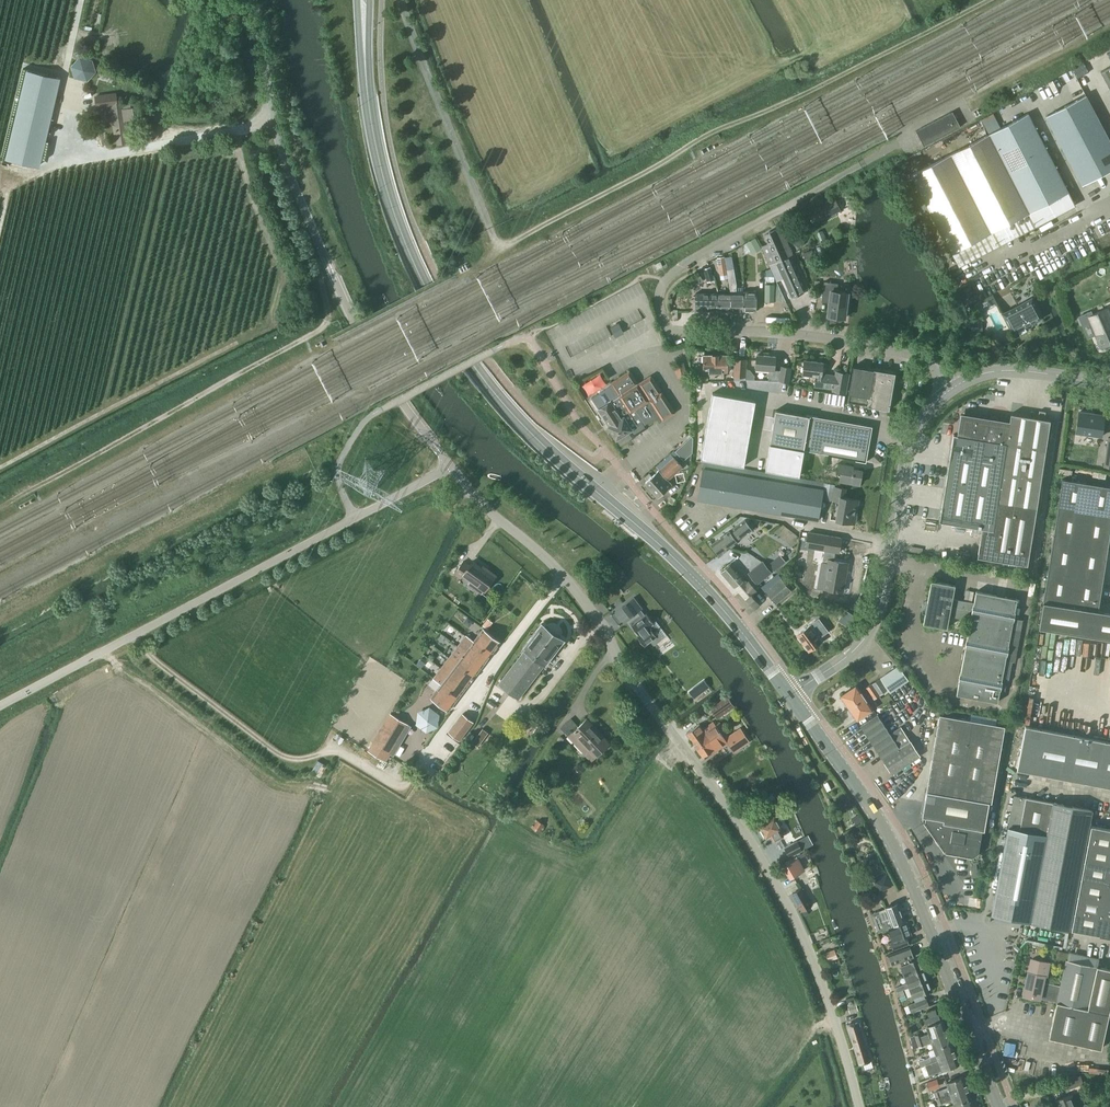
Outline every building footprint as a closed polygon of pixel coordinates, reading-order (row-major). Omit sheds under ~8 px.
[(96,73),(92,60),(79,57),(70,66),(74,79),(87,82),(96,73)] [(1101,72),(1109,90),(1109,67),(1101,72)] [(27,70),(6,160),(39,167),(60,78),(27,70)] [(116,140),(117,144),(127,143),(125,129),(127,129),(126,120),(133,119),(131,108),(130,109),(130,105),(121,106),(121,104),(118,104),(116,93),(94,96),(96,109),(110,107),(110,108),(106,108),(107,113),(111,113),(115,141),(116,140)] [(1096,115),(1085,95),(1046,116),(1082,185),(1109,170),(1109,142),(1096,115)] [(913,122),(916,128),(953,110),(950,104),(913,122)] [(924,146),(960,127),(952,112),(916,131),(924,146)] [(1028,114),(989,134),(999,154),(1038,133),(1028,114)] [(1038,133),(999,154),(1009,173),(1048,153),(1038,133)] [(1009,173),(999,154),(989,134),(911,175),(952,253),(1029,213),(1019,193),(1009,173)] [(1048,153),(1009,173),(1019,193),(1058,173),(1048,153)] [(1058,173),(1019,193),(1029,213),(1068,192),(1058,173)] [(828,217),(841,211),(834,199),(822,205),(828,217)] [(769,263),(792,253),(780,228),(764,235),(768,244),(762,247),(769,263)] [(752,254),(761,250),(756,239),(747,243),(752,254)] [(1082,246),(1085,254),(1096,250),(1093,242),(1082,246)] [(792,297),(808,290),(792,253),(769,263),(777,281),(784,278),(792,297)] [(743,294),(736,294),(736,282),(734,269),(727,270),(724,257),(717,258),(720,275),(727,274),(730,294),(730,311),(733,311),(734,313),(739,313),(740,311),(742,311),(743,294)] [(707,282),(714,280),(710,267),(703,270),(707,282)] [(765,283),(765,301),(774,302),(785,302),(776,282),(774,281),(774,277),(765,276),(765,283)] [(837,317),(845,318),(848,293),(837,291),(838,283),(824,282),(822,298),(829,299),(827,316),(829,316),(829,318),(837,319),(837,317)] [(743,294),(742,311),(756,312),(756,292),(743,292),(743,294)] [(718,311),(718,294),(695,293),(695,311),(718,311)] [(730,311),(730,294),(718,294),(718,311),(730,311)] [(1013,333),(1042,317),(1032,299),(1003,314),(1013,333)] [(1079,317),(1082,326),(1090,323),(1095,336),(1100,348),(1109,344),(1109,314),(1107,308),(1092,315),(1091,312),(1079,317)] [(616,336),(623,332),(619,323),(611,328),(616,336)] [(708,378),(715,378),(715,355),(703,355),(703,372),(700,372),(700,371),(694,371),(694,380),(708,380),(708,378)] [(715,355),(715,378),(723,378),(723,372),(727,372),(727,355),(715,355)] [(774,370),(775,357),(756,355),(755,369),(769,371),(768,380),(779,381),(788,382),(790,368),(781,366),(780,371),(774,370)] [(745,377),(746,360),(735,359),(734,377),(745,377)] [(822,374),(823,363),(804,360),(802,375),(812,376),(815,380),(815,386),(833,388),(833,391),(846,393),(849,374),(836,371),(835,375),(822,374)] [(894,377),(892,373),(854,366),(847,402),(889,409),(894,377)] [(611,432),(616,439),(630,431),(634,436),(646,429),(644,425),(658,416),(661,422),(675,413),(650,375),(637,384),(629,371),(610,383),(611,385),(591,398),(598,409),(607,423),(604,425),(609,433),(611,432)] [(582,384),(589,395),(607,382),(600,372),(582,384)] [(844,404),(845,394),(827,391),(825,402),(844,404)] [(712,393),(701,458),(744,466),(755,401),(712,393)] [(770,444),(765,470),(799,476),(803,453),(804,450),(865,461),(871,427),(841,422),(775,411),(769,444),(770,444)] [(1078,413),(1075,433),(1088,434),(1101,436),(1102,432),(1104,419),(1093,417),(1093,415),(1078,413)] [(944,494),(939,521),(982,528),(977,557),(1004,561),(1026,565),(1027,565),(1028,563),(1032,538),(1034,521),(1050,420),(1011,414),(1010,422),(967,415),(957,435),(955,435),(954,435),(944,494)] [(683,461),(691,454),(692,438),(676,452),(683,461)] [(668,480),(682,468),(674,458),(645,482),(657,496),(671,484),(668,480)] [(818,520),(824,482),(704,462),(697,500),(818,520)] [(852,469),(853,466),(838,463),(837,471),(841,472),(839,481),(860,485),(862,471),(852,469)] [(1069,480),(1062,479),(1057,509),(1109,518),(1109,486),(1069,480)] [(835,487),(833,501),(839,502),(836,521),(854,524),(858,500),(844,498),(846,489),(835,487)] [(1109,533),(1109,518),(1057,509),(1053,540),(1107,549),(1109,533)] [(737,542),(752,530),(745,520),(730,532),(729,531),(712,545),(720,555),(737,542)] [(838,553),(841,538),(809,532),(806,547),(824,550),(822,562),(827,563),(823,588),(843,591),(848,563),(834,561),(835,552),(838,553)] [(1102,580),(1107,549),(1053,540),(1048,571),(1102,580)] [(779,567),(773,560),(768,564),(773,571),(779,567)] [(472,561),(469,565),(463,561),(453,574),(460,579),(462,576),(485,592),(497,575),(489,569),(487,572),(472,561)] [(772,573),(762,561),(748,573),(757,584),(772,573)] [(744,580),(745,579),(731,564),(721,572),(734,588),(735,587),(754,609),(759,605),(751,595),(757,591),(749,582),(747,583),(744,580)] [(1048,571),(1043,602),(1098,610),(1102,580),(1048,571)] [(776,604),(792,591),(781,578),(766,592),(776,604)] [(1023,620),(1013,618),(1017,599),(976,591),(974,603),(952,599),(955,585),(931,581),(923,624),(947,628),(949,614),(971,618),(956,694),(997,702),(1000,689),(1005,690),(1007,682),(1001,681),(1005,660),(1015,662),(1023,620)] [(657,628),(646,613),(644,615),(640,610),(642,609),(633,597),(621,607),(630,618),(637,612),(641,617),(631,625),(638,635),(636,636),(644,646),(657,637),(653,632),(657,628)] [(1039,628),(1109,639),(1109,612),(1098,610),(1043,602),(1039,628)] [(487,629),(493,622),(488,619),(483,625),(487,629)] [(498,684),(518,699),(544,665),(545,666),(564,642),(541,624),(522,648),(524,650),(498,684)] [(809,650),(822,641),(810,625),(797,634),(809,650)] [(483,629),(473,642),(491,655),(500,642),(483,629)] [(491,655),(473,642),(465,636),(457,646),(483,665),(491,655)] [(483,665),(457,646),(449,658),(474,677),(483,665)] [(474,677),(449,658),(441,668),(466,687),(474,677)] [(890,693),(909,680),(898,665),(880,678),(890,693)] [(466,687),(441,668),(433,678),(441,684),(459,697),(466,687)] [(879,679),(866,688),(870,693),(875,690),(879,695),(887,690),(879,679)] [(441,684),(431,697),(448,711),(459,697),(441,684)] [(856,685),(840,696),(844,702),(843,703),(845,707),(847,706),(848,708),(864,697),(856,685)] [(875,690),(870,693),(874,699),(879,695),(875,690)] [(714,705),(710,708),(712,710),(717,717),(730,708),(733,706),(727,696),(721,700),(714,705)] [(864,697),(848,708),(849,710),(849,711),(851,715),(853,714),(857,720),(873,709),(864,697)] [(438,727),(439,715),(429,707),(417,712),(416,725),(426,732),(438,727)] [(372,743),(385,751),(386,750),(391,753),(407,725),(390,714),(372,743)] [(460,740),(473,722),(463,714),(449,732),(460,740)] [(877,715),(860,726),(882,759),(910,742),(904,732),(900,727),(890,734),(877,715)] [(1000,748),(1004,726),(939,715),(936,736),(1000,748)] [(609,743),(586,719),(568,737),(591,761),(609,743)] [(699,724),(686,733),(691,740),(697,748),(724,729),(719,722),(715,725),(713,722),(702,729),(699,724)] [(1025,726),(1017,770),(1109,787),(1109,742),(1025,726)] [(724,729),(697,748),(703,756),(710,751),(712,753),(713,753),(727,743),(733,751),(748,741),(740,728),(729,736),(727,734),(724,729)] [(477,747),(488,733),(482,729),(472,743),(477,747)] [(991,802),(1000,748),(936,736),(926,791),(989,802),(991,802)] [(892,775),(920,757),(910,742),(882,759),(892,775)] [(984,830),(989,802),(926,791),(922,817),(925,817),(925,821),(946,850),(973,855),(974,859),(976,859),(980,856),(981,854),(978,852),(982,830),(984,830)] [(1030,922),(1047,835),(1053,803),(1014,795),(991,914),(1030,922)] [(1069,929),(1091,810),(1053,803),(1047,835),(1030,922),(1069,929)] [(777,822),(781,819),(778,815),(774,817),(759,825),(766,838),(771,835),(774,841),(783,836),(780,830),(781,829),(777,822)] [(539,832),(544,824),(537,820),(532,829),(539,832)] [(1109,937),(1109,829),(1091,825),(1071,929),(1109,937)] [(789,857),(802,851),(797,841),(784,848),(789,857)] [(786,865),(783,867),(789,878),(804,870),(797,858),(796,856),(785,862),(786,865)] [(893,885),(887,872),(873,878),(874,881),(879,891),(891,886),(893,885)] [(801,888),(792,894),(802,911),(811,905),(801,888)] [(879,911),(871,914),(874,923),(875,923),(878,932),(889,928),(888,926),(904,921),(897,903),(885,907),(886,908),(879,910),(879,911)] [(911,935),(908,927),(906,920),(904,921),(888,926),(889,928),(893,940),(890,941),(893,949),(908,944),(905,937),(911,935)] [(909,947),(888,954),(890,960),(892,964),(899,962),(900,961),(902,965),(901,966),(905,976),(923,968),(919,958),(910,962),(909,958),(913,957),(911,951),(909,947)] [(829,961),(838,957),(835,949),(825,953),(829,961)] [(1109,1007),(1109,969),(1097,966),(1099,959),(1068,952),(1067,959),(1066,959),(1060,985),(1050,983),(1047,997),(1057,999),(1049,1037),(1101,1048),(1109,1013),(1109,1007)] [(1045,982),(1049,961),(1036,959),(1035,961),(1032,960),(1029,971),(1028,971),(1023,995),(1039,998),(1040,996),(1047,997),(1050,983),(1045,982)] [(907,982),(895,987),(897,991),(903,989),(909,987),(909,986),(927,979),(923,968),(905,976),(907,982)] [(919,995),(931,990),(927,979),(909,986),(909,987),(913,997),(919,994),(919,995)] [(903,989),(897,991),(900,997),(900,998),(905,996),(903,989)] [(916,1010),(928,1005),(925,998),(913,1003),(916,1010)] [(912,1044),(947,1031),(943,1020),(940,1021),(938,1014),(923,1019),(928,1033),(922,1036),(921,1033),(910,1037),(912,1044)] [(858,1063),(868,1061),(856,1022),(846,1025),(858,1063)] [(934,1048),(951,1042),(947,1031),(912,1044),(914,1048),(932,1042),(934,1048)] [(920,1065),(954,1053),(951,1042),(934,1048),(936,1055),(918,1061),(920,1065)] [(935,1073),(942,1070),(958,1064),(954,1053),(920,1065),(920,1067),(925,1065),(930,1079),(936,1076),(935,1073)] [(948,1087),(933,1092),(935,1098),(942,1096),(943,1095),(967,1087),(963,1076),(946,1082),(948,1087)] [(1080,1076),(1066,1081),(1069,1088),(1083,1083),(1080,1076)] [(929,1088),(939,1084),(937,1078),(927,1082),(929,1088)] [(942,1096),(935,1098),(938,1104),(944,1101),(952,1099),(954,1104),(971,1098),(967,1087),(943,1095),(942,1096)] [(1071,1094),(1055,1101),(1057,1106),(1076,1106),(1071,1094)] [(971,1098),(954,1104),(955,1106),(974,1106),(971,1098)]
